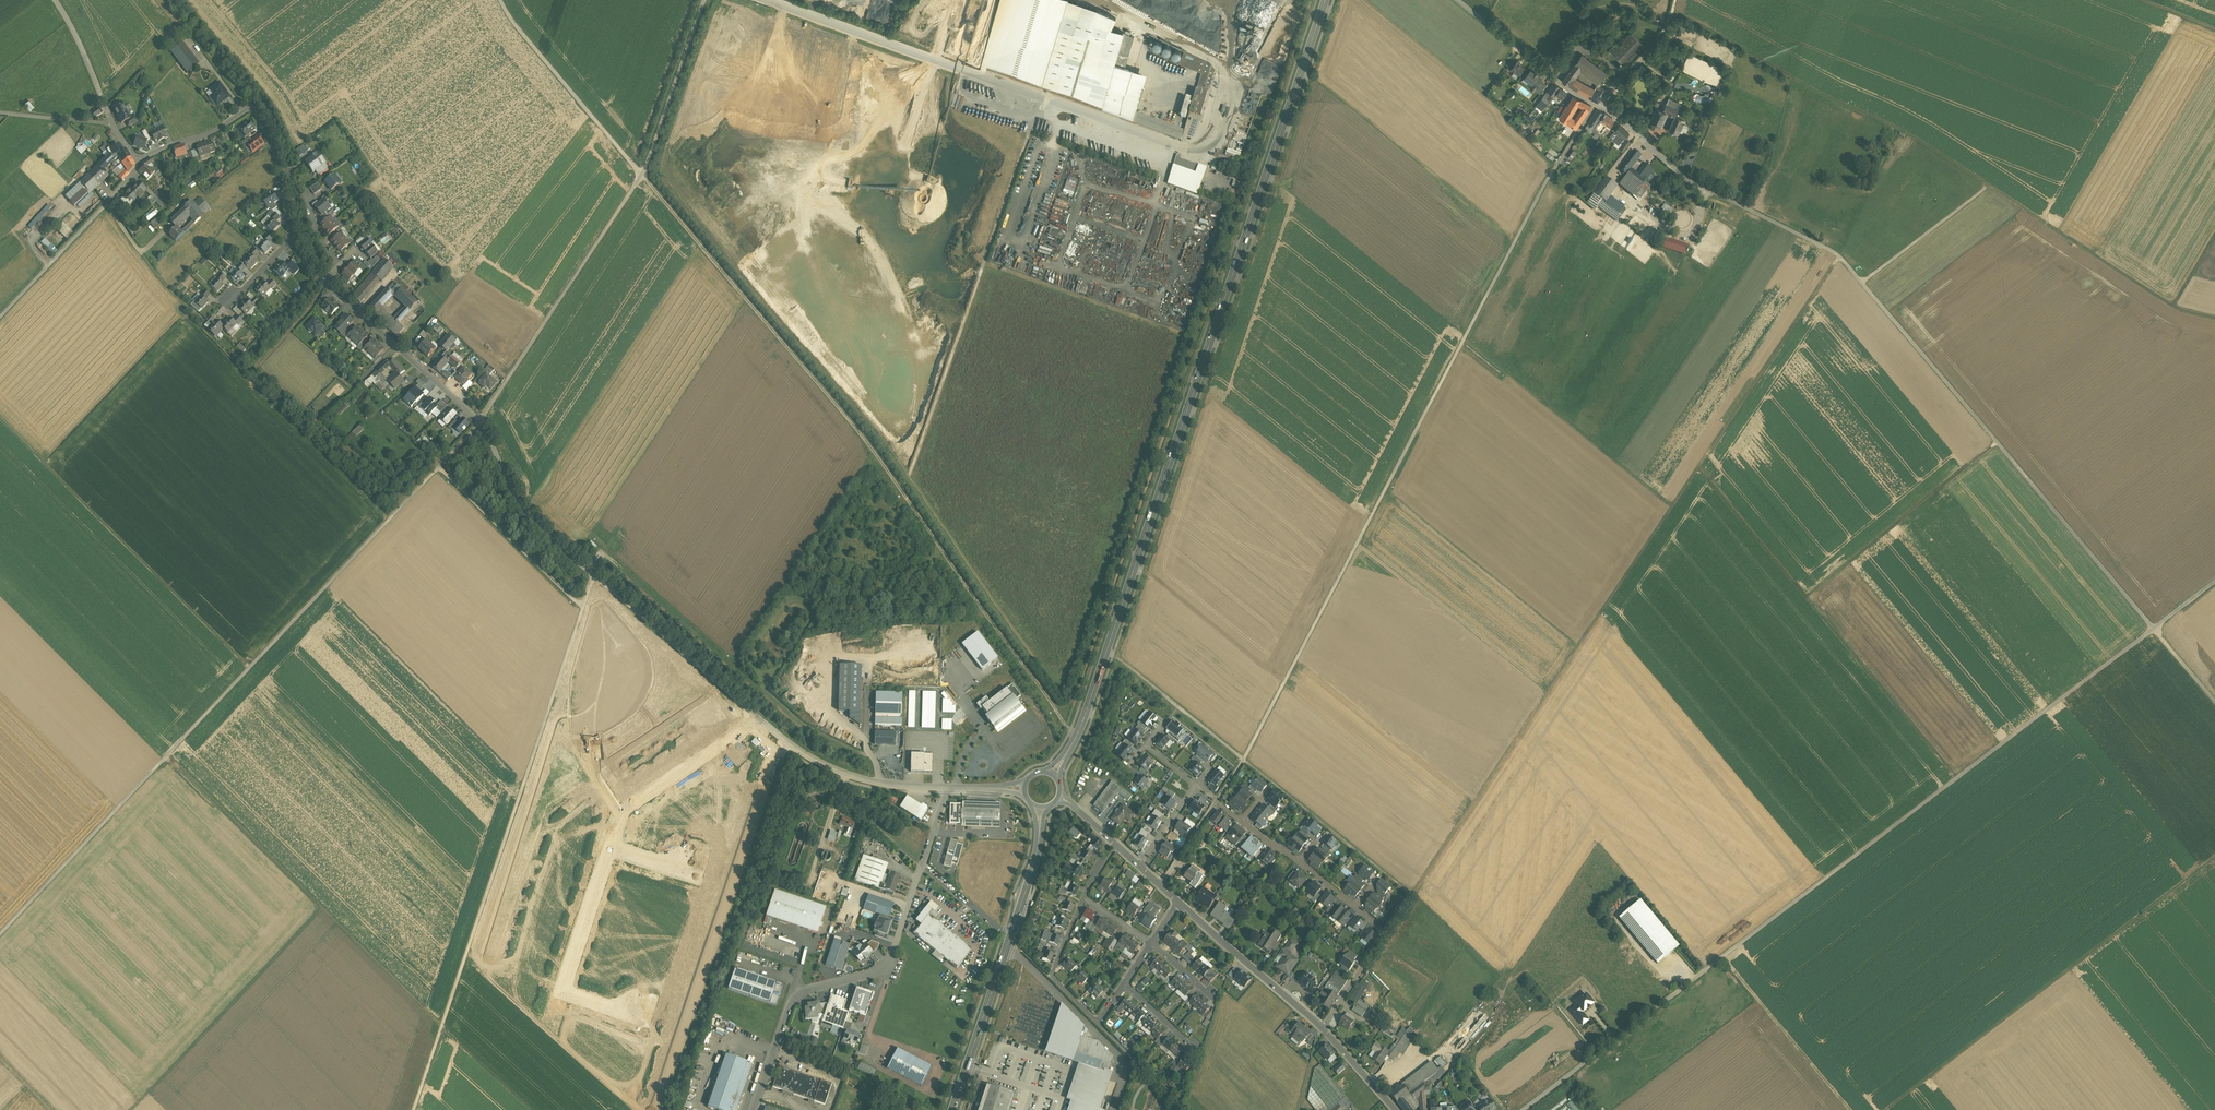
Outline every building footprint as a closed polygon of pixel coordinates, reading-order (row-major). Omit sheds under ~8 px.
[(1062,0),(999,0),(980,68),(1041,90),(1067,1),(1062,0)] [(1097,10),(1067,1),(1041,90),(1070,101),(1074,90),(1104,101),(1124,34),(1123,34),(1110,30),(1116,19),(1097,10)] [(1252,31),(1254,26),(1240,21),(1236,32),(1244,34),(1242,40),(1247,42),(1253,44),(1257,33),(1252,31)] [(1681,23),(1678,30),(1684,32),(1687,25),(1681,23)] [(1615,49),(1611,53),(1624,66),(1644,45),(1630,33),(1615,49)] [(1124,34),(1104,101),(1124,108),(1132,77),(1123,75),(1133,39),(1124,34)] [(183,42),(171,51),(187,73),(200,64),(183,42)] [(1162,49),(1162,47),(1161,45),(1160,44),(1159,43),(1157,43),(1155,43),(1154,44),(1153,46),(1153,47),(1153,49),(1154,51),(1156,52),(1157,52),(1159,52),(1161,51),(1162,49)] [(1171,53),(1171,51),(1171,50),(1170,48),(1168,47),(1167,47),(1165,47),(1163,48),(1162,50),(1162,52),(1162,53),(1163,55),(1165,56),(1167,56),(1169,56),(1170,55),(1171,53)] [(1180,58),(1181,56),(1180,54),(1179,53),(1178,52),(1176,51),(1174,51),(1173,52),(1171,54),(1171,56),(1171,57),(1172,59),(1174,60),(1176,61),(1178,60),(1179,59),(1180,58)] [(1211,64),(1184,52),(1178,65),(1201,74),(1197,87),(1208,90),(1215,69),(1211,64)] [(1598,67),(1582,54),(1574,64),(1581,69),(1591,76),(1598,67)] [(1524,68),(1519,64),(1520,62),(1518,60),(1513,66),(1511,69),(1515,72),(1516,71),(1519,74),(1524,68)] [(1581,69),(1574,64),(1569,71),(1575,76),(1581,69)] [(1642,65),(1637,70),(1641,74),(1645,69),(1642,65)] [(1607,73),(1598,67),(1591,76),(1599,82),(1607,73)] [(1538,74),(1535,72),(1534,73),(1530,70),(1524,78),(1533,84),(1530,87),(1534,90),(1535,89),(1541,81),(1542,80),(1537,75),(1538,74)] [(1575,76),(1569,71),(1562,81),(1568,86),(1574,78),(1575,76)] [(1574,78),(1568,86),(1572,88),(1578,80),(1574,78)] [(1578,80),(1572,88),(1576,91),(1582,82),(1578,80)] [(1546,84),(1541,81),(1535,89),(1539,93),(1546,84)] [(1560,87),(1554,82),(1547,91),(1551,95),(1553,96),(1553,95),(1560,87)] [(1594,89),(1582,82),(1576,91),(1584,95),(1589,98),(1593,92),(1594,89)] [(230,97),(219,83),(212,89),(216,95),(211,99),(217,106),(230,97)] [(1560,88),(1556,94),(1558,95),(1562,99),(1567,93),(1567,92),(1560,88)] [(1601,88),(1597,93),(1596,94),(1601,97),(1606,91),(1601,88)] [(216,95),(212,89),(210,90),(206,94),(210,99),(211,99),(216,95)] [(1208,92),(1196,89),(1190,112),(1201,115),(1208,92)] [(1104,101),(1074,90),(1070,101),(1182,141),(1185,130),(1104,101)] [(1596,94),(1593,92),(1589,98),(1598,102),(1601,97),(1596,94)] [(1705,95),(1696,95),(1696,101),(1708,102),(1709,93),(1705,93),(1705,95)] [(1580,101),(1573,96),(1568,106),(1567,106),(1575,110),(1578,105),(1580,101)] [(1680,104),(1668,99),(1666,103),(1678,109),(1680,104)] [(30,110),(34,107),(30,100),(25,103),(30,110)] [(1591,106),(1584,103),(1582,108),(1585,109),(1588,111),(1591,106)] [(1678,109),(1666,103),(1663,111),(1667,113),(1666,115),(1667,114),(1668,114),(1674,117),(1675,115),(1678,109)] [(1568,106),(1567,105),(1561,114),(1570,119),(1571,117),(1575,110),(1567,106),(1568,106)] [(98,108),(92,113),(92,114),(93,115),(93,116),(94,117),(95,117),(102,113),(101,112),(98,108)] [(125,108),(123,109),(121,109),(119,110),(118,112),(116,113),(121,123),(126,121),(130,119),(129,117),(125,108)] [(1656,108),(1650,121),(1660,126),(1666,115),(1667,113),(1663,111),(1656,108)] [(1585,109),(1580,115),(1584,118),(1588,111),(1585,109)] [(1597,109),(1589,123),(1592,125),(1594,126),(1602,112),(1597,109)] [(1687,113),(1679,109),(1676,116),(1685,120),(1687,114),(1687,113)] [(1576,121),(1571,117),(1570,119),(1561,114),(1559,118),(1576,129),(1580,123),(1576,121)] [(1605,114),(1601,121),(1606,125),(1610,127),(1614,121),(1605,114)] [(133,115),(129,117),(130,119),(126,121),(129,127),(138,122),(133,115)] [(1685,120),(1676,116),(1670,130),(1678,134),(1679,131),(1683,124),(1685,120)] [(250,121),(240,129),(246,136),(249,134),(255,129),(250,121)] [(1597,128),(1596,129),(1601,132),(1606,125),(1601,121),(1597,128)] [(1597,128),(1595,127),(1594,126),(1592,125),(1591,127),(1592,127),(1591,129),(1601,136),(1603,134),(1601,132),(1596,129),(1597,128)] [(1629,133),(1619,125),(1609,138),(1615,143),(1619,145),(1624,137),(1629,133)] [(164,131),(162,126),(161,126),(156,129),(161,140),(167,137),(164,131)] [(151,132),(150,132),(153,137),(156,143),(161,140),(156,129),(151,132)] [(252,141),(247,144),(248,145),(252,151),(255,149),(256,150),(263,144),(261,141),(261,140),(258,136),(252,141)] [(146,140),(137,137),(134,146),(144,149),(147,140),(146,140)] [(250,137),(242,143),(245,147),(248,145),(247,144),(252,141),(250,137)] [(1631,142),(1624,137),(1619,145),(1615,143),(1614,144),(1624,152),(1631,142)] [(211,141),(196,146),(197,149),(199,156),(200,157),(215,152),(211,141)] [(81,154),(85,151),(79,144),(75,148),(81,154)] [(107,144),(100,149),(103,153),(109,148),(107,144)] [(119,145),(111,150),(109,148),(103,153),(107,158),(110,155),(112,157),(117,155),(123,151),(119,145)] [(185,145),(174,148),(176,157),(183,155),(187,154),(187,153),(185,145)] [(303,145),(295,150),(300,156),(307,151),(304,147),(303,145)] [(197,149),(191,151),(193,158),(199,156),(197,149)] [(1572,149),(1567,157),(1572,160),(1577,152),(1572,149)] [(123,151),(117,155),(118,157),(122,163),(130,158),(125,150),(123,151)] [(1634,150),(1619,170),(1625,175),(1641,155),(1634,150)] [(313,156),(314,157),(321,168),(315,172),(319,176),(329,169),(318,153),(313,156)] [(98,166),(105,173),(105,168),(118,157),(117,155),(112,157),(110,155),(107,158),(98,166)] [(314,157),(306,162),(313,173),(315,172),(321,168),(314,157)] [(130,158),(122,163),(126,170),(129,173),(135,166),(130,158)] [(160,174),(151,158),(146,162),(149,166),(151,165),(156,172),(153,175),(155,177),(160,174)] [(1199,165),(1180,159),(1178,167),(1196,173),(1199,165)] [(119,177),(126,170),(122,163),(112,172),(119,177)] [(1645,165),(1640,171),(1648,178),(1653,171),(1645,165)] [(105,173),(98,166),(80,183),(89,193),(97,185),(98,186),(108,176),(105,173)] [(153,175),(146,168),(143,167),(138,171),(147,180),(153,175)] [(119,177),(122,180),(129,173),(126,170),(119,177)] [(1631,171),(1626,177),(1640,188),(1645,182),(1637,175),(1631,171)] [(1648,178),(1640,171),(1637,175),(1645,182),(1648,178)] [(335,175),(325,182),(331,191),(341,183),(335,175)] [(1067,177),(1062,193),(1073,196),(1077,179),(1067,177)] [(1640,188),(1626,177),(1620,185),(1633,196),(1640,188)] [(1617,222),(1627,210),(1610,196),(1617,187),(1606,178),(1594,194),(1603,201),(1598,207),(1617,222)] [(1650,186),(1645,182),(1640,188),(1633,196),(1633,197),(1638,201),(1650,186)] [(80,183),(65,197),(74,206),(89,193),(80,183)] [(322,189),(318,183),(310,189),(315,195),(322,189)] [(139,184),(130,192),(129,191),(125,194),(130,200),(131,199),(134,201),(140,196),(146,191),(139,184)] [(273,192),(265,197),(262,199),(264,202),(265,201),(269,206),(274,203),(278,201),(273,192)] [(151,198),(148,201),(151,205),(157,199),(153,194),(150,196),(151,198)] [(200,197),(193,203),(197,208),(200,211),(204,215),(211,209),(200,197)] [(121,204),(116,199),(112,204),(117,208),(121,204)] [(324,199),(315,207),(322,215),(328,211),(331,208),(324,199)] [(191,201),(170,222),(176,228),(177,228),(189,216),(197,208),(193,203),(191,201)] [(269,206),(266,208),(267,210),(270,209),(271,211),(272,210),(276,208),(277,207),(274,203),(269,206)] [(49,204),(28,226),(32,229),(52,207),(49,204)] [(1660,210),(1669,215),(1672,209),(1664,204),(1660,210)] [(154,208),(144,216),(148,222),(158,213),(154,208)] [(197,208),(189,216),(192,219),(200,211),(197,208)] [(200,211),(192,219),(196,223),(204,215),(200,211)] [(330,213),(328,211),(322,215),(320,217),(322,219),(330,213)] [(330,213),(325,217),(327,220),(331,217),(335,214),(333,211),(330,213)] [(275,213),(270,218),(271,219),(275,223),(275,222),(280,217),(278,216),(275,213)] [(268,216),(262,223),(265,226),(271,219),(270,218),(268,216)] [(327,220),(321,225),(325,230),(335,222),(331,217),(327,220)] [(160,225),(155,219),(149,224),(154,230),(160,225)] [(271,219),(265,226),(272,233),(278,226),(275,222),(275,223),(271,219)] [(68,239),(74,232),(63,222),(57,229),(68,239)] [(335,222),(325,230),(329,235),(336,230),(339,227),(335,222)] [(176,228),(169,235),(176,242),(183,235),(182,233),(177,228),(176,228)] [(342,234),(342,233),(338,236),(332,242),(336,247),(346,238),(342,234)] [(273,239),(268,234),(263,240),(264,241),(265,240),(268,244),(273,239)] [(262,238),(255,245),(257,246),(258,247),(264,241),(263,240),(262,238)] [(350,243),(346,238),(336,247),(340,252),(341,252),(346,247),(350,243)] [(1688,245),(1666,238),(1663,248),(1685,255),(1688,245)] [(53,254),(57,250),(46,239),(42,243),(53,254)] [(264,241),(258,247),(261,251),(265,254),(272,247),(268,244),(265,240),(264,241)] [(367,240),(360,246),(365,252),(372,246),(367,240)] [(372,246),(365,252),(371,258),(378,252),(372,246)] [(254,249),(250,254),(251,255),(254,258),(259,253),(254,249)] [(251,255),(244,262),(252,269),(258,262),(254,258),(251,255)] [(373,261),(372,260),(368,264),(370,266),(373,268),(376,264),(373,261)] [(385,260),(372,274),(380,281),(382,282),(394,268),(385,260)] [(290,261),(285,266),(289,269),(290,270),(295,265),(290,261)] [(282,262),(277,267),(273,271),(281,278),(284,274),(289,269),(285,266),(282,262)] [(360,269),(353,263),(348,269),(355,275),(360,269)] [(245,268),(241,264),(236,269),(237,270),(241,273),(245,268)] [(300,270),(295,265),(290,270),(292,273),(295,275),(300,270)] [(289,269),(284,274),(288,278),(292,273),(290,270),(289,269)] [(348,269),(342,275),(344,277),(349,281),(355,275),(348,269)] [(237,270),(230,277),(238,283),(244,276),(241,273),(237,270)] [(226,278),(221,273),(216,278),(217,279),(221,283),(226,278)] [(372,274),(353,297),(360,304),(380,281),(372,274)] [(217,279),(211,286),(217,292),(224,285),(221,283),(217,279)] [(276,285),(272,280),(267,285),(270,289),(271,290),(276,285)] [(263,282),(259,287),(258,286),(255,290),(263,297),(265,294),(270,289),(267,285),(263,282)] [(395,282),(388,290),(394,295),(395,296),(402,289),(395,282)] [(387,289),(374,303),(381,309),(394,295),(388,290),(387,289)] [(417,304),(402,289),(395,296),(395,297),(406,307),(410,311),(417,304)] [(205,290),(200,295),(201,296),(202,296),(205,300),(210,295),(205,290)] [(198,295),(192,301),(194,302),(195,303),(200,297),(198,295)] [(329,300),(323,295),(319,302),(323,306),(329,300)] [(200,297),(195,303),(202,309),(208,302),(205,300),(202,296),(200,297)] [(255,298),(250,303),(253,307),(254,308),(259,303),(255,298)] [(323,306),(322,307),(325,310),(326,309),(329,311),(328,312),(331,315),(338,308),(329,299),(329,300),(323,306)] [(246,300),(242,305),(242,304),(238,308),(246,315),(253,307),(250,303),(246,300)] [(195,303),(194,302),(191,306),(198,312),(202,309),(195,303)] [(381,309),(374,303),(368,310),(397,337),(404,329),(398,324),(410,311),(406,307),(394,320),(381,309)] [(230,318),(225,323),(225,322),(221,326),(223,328),(228,333),(229,333),(232,329),(237,325),(238,326),(243,320),(238,316),(233,321),(230,318)] [(343,321),(336,328),(342,333),(346,329),(353,321),(351,319),(350,320),(347,317),(347,316),(343,321)] [(213,317),(206,324),(209,327),(216,320),(213,317)] [(323,327),(314,319),(307,327),(316,335),(321,330),(323,327)] [(216,320),(209,327),(210,328),(208,330),(212,333),(212,332),(217,336),(220,333),(219,332),(223,328),(221,326),(221,325),(220,326),(219,324),(216,321),(216,320)] [(443,330),(436,324),(432,329),(440,335),(443,330)] [(350,334),(347,337),(348,337),(345,340),(350,344),(362,332),(357,327),(350,334)] [(232,329),(229,333),(228,333),(227,334),(232,337),(236,333),(232,329)] [(321,330),(316,335),(314,336),(319,341),(326,334),(321,330)] [(362,332),(350,344),(355,349),(356,348),(357,347),(358,347),(362,343),(367,337),(362,332)] [(449,335),(439,346),(446,352),(456,341),(449,335)] [(367,347),(364,350),(362,352),(367,357),(369,355),(378,345),(373,340),(367,347)] [(430,344),(426,341),(419,349),(428,358),(430,355),(431,355),(436,350),(430,344)] [(238,343),(236,347),(242,352),(245,349),(238,343)] [(378,345),(369,355),(367,357),(372,361),(374,359),(378,355),(384,350),(378,345)] [(452,356),(447,352),(442,357),(447,361),(448,360),(452,356)] [(378,355),(374,359),(372,361),(375,364),(381,358),(378,355)] [(441,356),(432,366),(439,373),(440,371),(448,362),(447,361),(442,357),(441,356)] [(457,361),(452,356),(448,360),(454,366),(457,361)] [(405,371),(394,360),(389,364),(387,361),(386,362),(390,365),(397,373),(397,374),(399,376),(405,371)] [(384,364),(377,370),(380,373),(374,378),(384,389),(386,388),(389,385),(391,387),(394,390),(401,385),(404,382),(404,381),(400,376),(399,376),(397,374),(388,382),(381,374),(387,368),(384,364)] [(494,370),(489,365),(484,370),(488,373),(490,375),(494,370)] [(458,373),(455,378),(459,382),(460,381),(465,385),(469,380),(467,379),(471,374),(464,367),(458,373)] [(448,378),(440,371),(439,373),(438,375),(445,381),(448,378)] [(487,374),(482,379),(483,380),(480,384),(484,388),(486,387),(490,391),(497,383),(487,374)] [(372,375),(363,384),(364,385),(365,385),(367,386),(372,381),(382,392),(384,389),(374,378),(372,375)] [(408,378),(404,381),(404,382),(401,385),(404,389),(412,382),(408,378)] [(425,385),(420,379),(416,383),(418,385),(415,388),(420,392),(423,388),(422,388),(425,385)] [(414,388),(405,397),(409,400),(406,403),(411,408),(413,406),(415,403),(416,403),(423,395),(420,392),(415,388),(414,388)] [(430,398),(420,408),(429,416),(436,409),(438,407),(436,406),(432,402),(433,401),(430,398)] [(345,401),(333,411),(337,416),(349,406),(345,401)] [(447,406),(441,401),(436,406),(438,407),(436,409),(441,413),(447,407),(447,406)] [(441,413),(440,414),(443,416),(449,410),(447,407),(441,413)] [(443,416),(440,419),(446,425),(456,415),(450,409),(443,416)] [(458,424),(454,428),(460,434),(469,425),(463,419),(458,424)] [(455,421),(448,428),(452,431),(454,428),(458,424),(455,421)] [(353,439),(361,431),(357,427),(349,435),(353,439)] [(422,446),(428,440),(422,435),(417,442),(422,446)] [(982,671),(997,659),(978,634),(962,646),(982,671)] [(861,666),(839,666),(838,711),(849,712),(860,712),(861,666)] [(1021,696),(1012,685),(1006,689),(1015,700),(1021,696)] [(989,702),(982,708),(989,717),(986,718),(992,725),(990,726),(993,729),(994,728),(997,731),(1023,711),(1015,700),(1006,689),(989,702)] [(902,693),(876,693),(875,726),(901,726),(902,719),(899,719),(899,716),(902,716),(902,693)] [(986,697),(976,705),(980,710),(982,708),(989,702),(986,697)] [(860,712),(849,712),(849,718),(860,725),(860,712)] [(1148,713),(1141,722),(1151,730),(1158,721),(1148,713)] [(1166,729),(1178,738),(1178,737),(1184,730),(1184,731),(1185,730),(1180,726),(1181,726),(1176,723),(1173,721),(1172,721),(1167,729),(1166,728),(1166,729)] [(1140,722),(1138,725),(1145,731),(1147,728),(1140,722)] [(1146,732),(1138,726),(1135,729),(1143,735),(1146,732)] [(1134,729),(1128,738),(1137,745),(1139,742),(1140,743),(1142,740),(1142,739),(1144,736),(1134,729)] [(895,733),(875,732),(874,745),(894,746),(895,733)] [(1170,732),(1168,735),(1178,743),(1180,740),(1170,732)] [(1163,735),(1156,743),(1163,749),(1166,746),(1165,745),(1169,740),(1163,735)] [(1175,741),(1167,735),(1166,737),(1173,743),(1175,741)] [(1133,746),(1125,740),(1122,744),(1123,745),(1130,750),(1133,746)] [(1123,745),(1116,754),(1124,761),(1127,758),(1130,755),(1129,755),(1132,751),(1130,750),(1123,745)] [(1203,745),(1196,753),(1207,762),(1210,760),(1212,761),(1216,756),(1203,745)] [(933,755),(911,754),(910,773),(933,774),(933,755)] [(1144,755),(1137,765),(1147,772),(1154,762),(1144,755)] [(1196,757),(1203,763),(1205,761),(1198,755),(1196,757)] [(1200,765),(1202,762),(1194,756),(1192,759),(1194,762),(1195,761),(1200,765)] [(1192,766),(1189,770),(1197,776),(1203,768),(1195,761),(1192,765),(1192,766)] [(1223,776),(1216,770),(1209,780),(1212,782),(1216,786),(1223,776)] [(1139,775),(1134,783),(1143,790),(1149,782),(1139,775)] [(1259,779),(1256,783),(1256,782),(1253,786),(1257,790),(1258,790),(1261,793),(1267,786),(1259,779)] [(1112,781),(1093,805),(1103,813),(1118,793),(1121,788),(1112,781)] [(1212,782),(1208,786),(1215,792),(1219,787),(1216,786),(1212,782)] [(1249,788),(1244,784),(1241,788),(1243,789),(1244,789),(1248,793),(1251,790),(1249,788)] [(1253,786),(1252,785),(1249,788),(1251,790),(1255,793),(1257,790),(1253,786)] [(1132,796),(1121,788),(1118,793),(1128,801),(1132,796)] [(1243,789),(1238,796),(1246,803),(1252,796),(1250,794),(1249,795),(1248,794),(1248,793),(1244,789),(1243,789)] [(1175,794),(1170,790),(1166,796),(1171,799),(1175,794)] [(1283,798),(1274,791),(1271,795),(1271,794),(1268,798),(1271,800),(1277,806),(1280,802),(1283,798)] [(823,805),(824,801),(823,798),(821,795),(818,793),(814,792),(811,793),(808,795),(806,798),(805,802),(806,805),(808,808),(811,810),(815,811),(818,810),(821,808),(823,805)] [(1232,803),(1232,804),(1237,807),(1238,808),(1239,808),(1240,809),(1240,810),(1242,812),(1248,804),(1246,803),(1238,796),(1232,803)] [(1175,802),(1167,797),(1162,804),(1170,810),(1175,802)] [(1210,804),(1201,797),(1198,802),(1205,807),(1202,811),(1204,813),(1207,808),(1210,804)] [(921,807),(906,798),(905,799),(903,803),(900,808),(920,821),(927,811),(926,808),(922,805),(921,807)] [(1195,800),(1189,808),(1199,815),(1205,807),(1195,800)] [(1277,806),(1271,800),(1268,804),(1270,806),(1275,809),(1277,806)] [(1000,804),(962,803),(962,804),(964,805),(963,824),(961,824),(961,828),(999,829),(1000,804)] [(962,804),(950,804),(949,824),(961,824),(963,824),(964,805),(962,804)] [(1122,805),(1111,819),(1119,825),(1126,816),(1132,820),(1136,815),(1122,805)] [(1268,809),(1263,805),(1258,812),(1267,819),(1271,816),(1270,815),(1272,813),(1272,812),(1268,809)] [(1275,809),(1270,806),(1268,809),(1272,812),(1272,813),(1274,814),(1277,811),(1275,809)] [(1164,815),(1156,810),(1152,814),(1160,820),(1164,815)] [(1217,813),(1214,811),(1209,818),(1211,820),(1217,813)] [(1211,820),(1211,821),(1217,825),(1224,817),(1222,815),(1221,815),(1222,814),(1219,811),(1217,813),(1211,820)] [(1267,819),(1258,812),(1252,819),(1258,824),(1261,826),(1262,825),(1265,823),(1265,822),(1267,819)] [(1162,822),(1154,816),(1148,825),(1156,831),(1162,822)] [(855,822),(843,817),(840,825),(847,828),(852,830),(855,822)] [(1224,817),(1217,825),(1223,830),(1223,829),(1229,822),(1230,820),(1227,818),(1226,819),(1225,818),(1224,817)] [(1195,824),(1187,819),(1184,824),(1191,829),(1192,829),(1195,824)] [(1310,820),(1308,823),(1307,823),(1304,827),(1310,832),(1311,832),(1315,835),(1316,834),(1317,835),(1320,831),(1316,827),(1318,826),(1310,820)] [(1180,821),(1175,829),(1182,833),(1181,835),(1185,838),(1191,829),(1184,824),(1180,821)] [(799,824),(798,825),(787,859),(787,861),(787,863),(789,865),(791,866),(793,866),(795,866),(797,865),(798,863),(809,829),(809,827),(809,825),(808,823),(806,822),(804,822),(802,822),(801,822),(800,823),(799,824)] [(1229,822),(1223,829),(1226,832),(1230,826),(1231,825),(1229,822)] [(1229,834),(1226,838),(1235,845),(1238,842),(1243,835),(1245,833),(1236,825),(1229,834)] [(1310,832),(1304,827),(1303,826),(1300,830),(1301,831),(1307,836),(1310,832)] [(1074,831),(1072,829),(1069,833),(1076,838),(1080,833),(1075,829),(1074,831)] [(1150,834),(1142,829),(1139,835),(1140,836),(1146,840),(1150,834)] [(837,833),(831,831),(828,839),(834,842),(837,833)] [(1305,838),(1299,833),(1296,836),(1294,838),(1303,846),(1305,844),(1308,841),(1305,838)] [(1243,835),(1238,842),(1241,845),(1244,840),(1246,838),(1243,835)] [(1146,840),(1140,836),(1134,845),(1142,850),(1148,841),(1146,840)] [(1337,842),(1329,836),(1323,843),(1324,844),(1332,850),(1335,846),(1334,845),(1337,842)] [(1093,840),(1090,843),(1094,847),(1096,849),(1102,843),(1095,837),(1093,840)] [(1248,841),(1247,842),(1243,848),(1242,848),(1248,852),(1257,841),(1254,839),(1254,840),(1251,837),(1248,841)] [(1303,846),(1294,838),(1292,841),(1290,845),(1296,850),(1299,852),(1302,849),(1302,848),(1303,846)] [(958,842),(951,840),(944,866),(950,867),(951,864),(957,844),(958,842)] [(1257,841),(1248,852),(1254,857),(1259,851),(1262,846),(1259,844),(1260,843),(1257,841)] [(1162,849),(1159,853),(1167,858),(1171,852),(1172,853),(1176,849),(1167,842),(1164,846),(1163,846),(1162,848),(1162,849)] [(1179,847),(1171,842),(1169,844),(1177,850),(1179,847)] [(962,846),(957,844),(951,864),(957,866),(962,846)] [(1332,850),(1324,844),(1321,847),(1322,848),(1329,853),(1332,850)] [(1086,848),(1079,857),(1087,862),(1091,856),(1089,854),(1091,851),(1090,851),(1086,848)] [(1329,853),(1322,848),(1320,850),(1327,856),(1329,853)] [(1320,850),(1318,849),(1316,852),(1315,854),(1314,854),(1313,854),(1323,862),(1328,856),(1320,850)] [(1267,851),(1260,860),(1267,865),(1269,863),(1273,858),(1274,856),(1272,855),(1272,854),(1269,852),(1267,851)] [(831,858),(831,857),(831,855),(830,853),(828,852),(826,852),(824,852),(823,853),(822,855),(822,857),(822,858),(823,860),(825,861),(826,861),(828,861),(830,860),(831,858)] [(1323,862),(1313,854),(1313,855),(1313,856),(1312,857),(1311,857),(1309,860),(1312,862),(1319,868),(1323,862)] [(1072,865),(1077,857),(1072,855),(1068,862),(1072,865)] [(888,864),(863,856),(854,881),(879,889),(881,884),(888,864)] [(1076,862),(1069,871),(1077,876),(1081,869),(1078,867),(1080,865),(1076,862)] [(1319,868),(1312,862),(1310,865),(1317,870),(1319,868)] [(1198,870),(1192,866),(1188,872),(1187,872),(1184,878),(1192,883),(1190,886),(1195,889),(1200,882),(1204,876),(1197,872),(1198,870)] [(1365,866),(1359,873),(1360,874),(1367,880),(1368,880),(1371,877),(1374,873),(1365,866)] [(1135,875),(1128,870),(1125,875),(1132,880),(1135,875)] [(1294,872),(1289,877),(1288,879),(1291,882),(1297,874),(1294,872)] [(887,886),(885,890),(886,890),(894,893),(899,876),(891,873),(887,886)] [(1297,874),(1291,882),(1294,884),(1296,886),(1299,889),(1307,879),(1304,877),(1304,876),(1302,874),(1301,875),(1300,874),(1298,873),(1297,874)] [(1367,880),(1360,874),(1358,877),(1362,880),(1365,882),(1367,880)] [(1354,878),(1350,884),(1360,892),(1360,891),(1360,890),(1361,888),(1362,889),(1364,886),(1360,882),(1354,878)] [(1111,884),(1104,879),(1099,887),(1103,889),(1106,891),(1109,887),(1111,884)] [(1390,887),(1381,880),(1377,885),(1378,888),(1380,890),(1385,894),(1388,891),(1387,890),(1390,887)] [(1313,882),(1307,890),(1309,892),(1309,894),(1313,897),(1314,897),(1317,893),(1321,889),(1317,885),(1313,882)] [(1070,884),(1068,883),(1065,888),(1067,890),(1066,892),(1074,896),(1078,889),(1075,887),(1070,884)] [(1122,886),(1119,884),(1115,890),(1112,895),(1118,899),(1123,892),(1120,890),(1122,886)] [(1360,892),(1350,884),(1345,889),(1350,894),(1350,893),(1355,897),(1358,894),(1357,894),(1358,893),(1359,892),(1360,892)] [(1065,888),(1062,886),(1059,891),(1065,895),(1066,892),(1067,890),(1065,888)] [(1215,897),(1204,889),(1196,900),(1200,903),(1201,902),(1209,908),(1214,900),(1216,897),(1215,897)] [(826,908),(775,891),(766,917),(818,934),(820,928),(822,929),(823,925),(821,924),(826,908)] [(1317,893),(1314,897),(1313,897),(1311,901),(1314,903),(1320,896),(1317,893)] [(1327,893),(1320,902),(1327,908),(1331,904),(1334,900),(1327,893)] [(1376,896),(1374,894),(1372,897),(1372,896),(1369,899),(1379,908),(1382,904),(1381,904),(1383,901),(1376,896)] [(894,904),(869,895),(864,910),(883,916),(889,918),(890,917),(894,904)] [(1071,901),(1066,899),(1062,909),(1070,913),(1073,905),(1070,904),(1071,901)] [(1379,908),(1369,899),(1367,902),(1367,903),(1365,905),(1367,907),(1373,912),(1374,913),(1376,910),(1377,911),(1379,908)] [(1149,903),(1160,910),(1162,908),(1151,901),(1149,903)] [(1641,901),(1620,918),(1658,964),(1679,946),(1641,901)] [(939,909),(931,902),(927,907),(933,911),(935,913),(939,909)] [(1160,910),(1149,903),(1144,911),(1148,914),(1155,918),(1160,910)] [(1225,906),(1220,903),(1211,916),(1224,924),(1229,917),(1229,916),(1222,911),(1225,906)] [(1134,907),(1131,904),(1127,910),(1135,916),(1137,912),(1139,909),(1139,908),(1135,906),(1134,907)] [(1331,904),(1327,908),(1325,911),(1328,914),(1334,907),(1331,904)] [(1331,916),(1334,919),(1336,921),(1344,911),(1342,909),(1342,908),(1339,906),(1337,909),(1331,916)] [(927,907),(915,921),(921,925),(929,915),(933,911),(927,907)] [(1334,907),(1328,914),(1331,916),(1337,909),(1334,907)] [(1088,909),(1083,917),(1089,921),(1093,917),(1095,914),(1088,909)] [(1140,914),(1137,917),(1143,921),(1148,914),(1144,911),(1142,910),(1140,914)] [(1344,911),(1336,921),(1339,923),(1342,925),(1348,918),(1350,915),(1347,913),(1344,911)] [(1155,918),(1148,914),(1143,921),(1142,923),(1150,929),(1156,919),(1155,918)] [(929,915),(921,925),(914,934),(956,969),(972,950),(929,915)] [(1057,922),(1055,926),(1064,929),(1067,922),(1063,920),(1065,917),(1059,915),(1057,922)] [(1087,924),(1084,928),(1088,930),(1092,923),(1095,919),(1093,917),(1089,921),(1087,924)] [(1229,917),(1224,924),(1223,926),(1228,930),(1234,920),(1229,917)] [(1347,924),(1350,926),(1356,919),(1353,917),(1350,920),(1347,924)] [(1361,920),(1357,917),(1356,919),(1350,926),(1353,929),(1354,929),(1357,931),(1359,928),(1363,931),(1363,930),(1365,928),(1362,925),(1363,924),(1360,921),(1361,920)] [(1109,923),(1101,918),(1096,926),(1095,926),(1096,926),(1104,931),(1109,923)] [(1348,918),(1342,925),(1345,927),(1347,924),(1350,920),(1348,918)] [(882,920),(879,919),(875,931),(887,936),(891,923),(882,920)] [(1092,923),(1088,930),(1091,933),(1093,930),(1096,926),(1095,926),(1096,926),(1092,923)] [(1117,929),(1109,923),(1104,931),(1112,937),(1113,934),(1114,934),(1115,933),(1117,929)] [(1028,930),(1035,932),(1037,926),(1030,924),(1028,930)] [(1104,931),(1096,926),(1093,930),(1095,931),(1101,935),(1104,931)] [(1372,933),(1368,929),(1362,937),(1361,938),(1369,944),(1370,943),(1374,938),(1373,938),(1375,936),(1372,933)] [(1053,931),(1049,942),(1057,945),(1060,938),(1057,936),(1058,933),(1053,931)] [(1112,937),(1104,931),(1101,935),(1107,939),(1109,940),(1111,938),(1112,937)] [(1173,931),(1164,941),(1168,945),(1175,938),(1178,935),(1173,931)] [(1272,937),(1264,931),(1261,936),(1265,938),(1261,943),(1263,944),(1261,947),(1267,951),(1270,947),(1273,948),(1277,943),(1282,936),(1276,932),(1272,937)] [(1124,935),(1118,944),(1125,948),(1131,940),(1124,935)] [(1175,938),(1168,945),(1174,950),(1180,943),(1175,938)] [(834,940),(825,965),(841,971),(848,950),(850,946),(834,940)] [(1138,945),(1131,940),(1125,948),(1133,953),(1138,945)] [(1189,946),(1183,940),(1180,943),(1185,948),(1189,951),(1192,948),(1190,945),(1189,946)] [(850,946),(848,950),(851,951),(855,948),(858,951),(863,946),(862,945),(851,941),(850,946)] [(871,941),(866,946),(871,951),(876,947),(877,944),(871,941)] [(1291,941),(1284,951),(1290,955),(1297,945),(1291,941)] [(1180,943),(1174,950),(1179,955),(1185,948),(1180,943)] [(1281,945),(1277,943),(1273,948),(1272,949),(1276,953),(1281,945)] [(866,946),(865,945),(863,946),(858,951),(854,954),(860,962),(864,958),(866,960),(870,957),(868,955),(872,952),(871,951),(866,946)] [(1046,947),(1042,958),(1050,961),(1053,954),(1050,952),(1051,950),(1046,947)] [(1133,953),(1125,948),(1122,953),(1128,957),(1128,958),(1129,958),(1133,953)] [(1284,951),(1283,950),(1280,955),(1279,956),(1284,959),(1283,961),(1281,960),(1278,964),(1276,967),(1288,975),(1291,972),(1298,961),(1284,951)] [(1358,956),(1350,951),(1346,956),(1354,962),(1358,956)] [(1128,957),(1122,953),(1119,957),(1126,961),(1128,958),(1128,957)] [(1280,955),(1279,954),(1274,961),(1278,964),(1281,960),(1283,961),(1284,959),(1279,956),(1280,955)] [(1199,960),(1204,965),(1208,961),(1202,956),(1199,960)] [(1346,956),(1345,956),(1343,960),(1343,961),(1341,965),(1349,971),(1353,966),(1352,966),(1355,962),(1354,962),(1346,956)] [(1119,957),(1118,960),(1119,961),(1114,968),(1120,972),(1123,969),(1127,962),(1126,961),(1119,957)] [(1152,965),(1155,968),(1159,972),(1164,966),(1157,960),(1156,960),(1152,965)] [(1204,965),(1199,960),(1192,967),(1198,972),(1204,965)] [(1071,961),(1069,963),(1066,961),(1062,965),(1070,973),(1076,966),(1071,961)] [(1209,970),(1204,965),(1198,972),(1203,977),(1204,976),(1208,972),(1209,970)] [(1164,966),(1159,972),(1161,974),(1166,979),(1171,973),(1164,966)] [(777,983),(735,968),(728,990),(770,1004),(777,983)] [(1210,974),(1206,979),(1210,983),(1217,975),(1210,969),(1209,970),(1208,972),(1210,974)] [(1228,976),(1234,980),(1235,979),(1234,979),(1239,974),(1234,969),(1228,976)] [(1239,974),(1234,979),(1235,979),(1244,988),(1251,979),(1241,971),(1239,974)] [(1348,980),(1336,972),(1333,976),(1329,981),(1328,983),(1340,992),(1348,980)] [(1088,978),(1083,973),(1080,975),(1078,973),(1074,977),(1082,985),(1088,978)] [(1315,980),(1306,973),(1304,975),(1303,975),(1301,977),(1302,979),(1299,983),(1308,989),(1308,990),(1312,984),(1315,986),(1316,983),(1316,982),(1314,981),(1315,980)] [(1184,984),(1176,978),(1171,983),(1174,986),(1178,990),(1184,984)] [(1166,979),(1159,987),(1161,989),(1169,981),(1166,979)] [(1145,980),(1139,986),(1143,990),(1148,984),(1145,980)] [(1362,980),(1349,999),(1356,1004),(1369,985),(1362,980)] [(777,983),(770,1004),(776,1006),(783,985),(777,983)] [(1340,992),(1328,983),(1324,988),(1329,991),(1337,997),(1340,992)] [(1191,991),(1184,984),(1178,990),(1186,996),(1190,991),(1191,991)] [(1315,986),(1312,984),(1308,990),(1308,989),(1306,991),(1313,996),(1318,988),(1315,986)] [(1094,989),(1092,987),(1088,991),(1096,999),(1102,992),(1097,986),(1094,989)] [(869,992),(856,988),(849,1011),(865,1016),(871,1000),(872,1000),(874,993),(870,991),(869,992)] [(1337,997),(1329,991),(1326,995),(1322,993),(1321,996),(1324,998),(1320,1003),(1329,1009),(1337,997)] [(846,1000),(831,995),(828,1004),(824,1015),(822,1022),(843,1029),(845,1022),(848,1013),(843,1011),(846,1000)] [(1191,1001),(1190,1002),(1197,1009),(1203,1002),(1196,995),(1191,1001)] [(1583,997),(1576,1003),(1577,1004),(1578,1005),(1584,1012),(1588,1009),(1588,1010),(1591,1008),(1590,1007),(1595,1003),(1590,998),(1589,999),(1587,995),(1583,998),(1583,997)] [(1126,999),(1121,1005),(1117,1010),(1120,1013),(1125,1008),(1130,1002),(1126,999)] [(1137,1009),(1130,1002),(1125,1008),(1132,1014),(1137,1009)] [(1203,1002),(1197,1009),(1204,1015),(1208,1011),(1210,1009),(1203,1002)] [(826,1003),(819,1004),(820,1014),(824,1015),(828,1004),(826,1004),(826,1003)] [(819,1004),(808,1005),(809,1008),(806,1009),(806,1014),(805,1014),(805,1020),(812,1020),(811,1018),(817,1018),(817,1014),(820,1014),(819,1004)] [(1046,1050),(1073,1059),(1075,1053),(1080,1036),(1084,1026),(1061,1004),(1046,1050)] [(1366,1011),(1357,1004),(1352,1011),(1362,1017),(1366,1011)] [(1583,1026),(1589,1020),(1583,1013),(1584,1012),(1578,1005),(1571,1011),(1583,1026)] [(1144,1015),(1137,1009),(1132,1014),(1139,1021),(1144,1016),(1144,1015)] [(1354,1022),(1344,1016),(1339,1023),(1348,1030),(1354,1022)] [(1156,1027),(1149,1020),(1145,1025),(1144,1025),(1147,1028),(1151,1032),(1156,1027)] [(851,1024),(845,1022),(843,1029),(847,1030),(849,1031),(851,1024)] [(817,1025),(811,1023),(807,1034),(813,1036),(817,1025)] [(1295,1028),(1292,1032),(1295,1034),(1301,1027),(1302,1028),(1303,1026),(1299,1023),(1295,1028)] [(1397,1030),(1387,1024),(1384,1028),(1383,1028),(1380,1032),(1393,1040),(1395,1037),(1394,1037),(1395,1036),(1393,1034),(1391,1036),(1386,1033),(1388,1030),(1391,1032),(1392,1030),(1395,1032),(1397,1030)] [(1292,1026),(1287,1032),(1290,1034),(1292,1032),(1295,1028),(1292,1026)] [(1163,1033),(1156,1027),(1151,1032),(1155,1036),(1158,1039),(1159,1038),(1163,1034),(1163,1033)] [(1302,1028),(1301,1027),(1295,1034),(1294,1036),(1297,1039),(1296,1040),(1299,1042),(1299,1043),(1305,1036),(1306,1038),(1306,1039),(1310,1034),(1311,1033),(1307,1030),(1306,1032),(1302,1028)] [(799,1032),(793,1029),(790,1034),(796,1037),(799,1032)] [(849,1031),(847,1030),(844,1040),(848,1041),(847,1042),(852,1044),(852,1043),(856,1044),(857,1041),(859,1040),(858,1038),(859,1035),(849,1031)] [(1396,1047),(1395,1049),(1401,1053),(1412,1036),(1406,1032),(1396,1047)] [(1084,1071),(1079,1069),(1078,1072),(1070,1098),(1074,1099),(1070,1109),(1101,1109),(1099,1109),(1113,1069),(1109,1068),(1113,1057),(1098,1042),(1080,1036),(1075,1053),(1101,1061),(1098,1070),(1085,1066),(1084,1071)] [(1297,1039),(1294,1036),(1291,1039),(1297,1045),(1299,1042),(1296,1040),(1297,1039)] [(1412,1036),(1401,1053),(1404,1054),(1415,1037),(1412,1036)] [(1176,1044),(1168,1038),(1164,1043),(1162,1044),(1170,1051),(1176,1044)] [(1389,1051),(1376,1043),(1372,1049),(1377,1052),(1372,1059),(1380,1065),(1386,1056),(1389,1052),(1389,1051)] [(1176,1044),(1170,1051),(1177,1057),(1180,1054),(1183,1051),(1176,1044)] [(1332,1051),(1327,1045),(1320,1051),(1328,1060),(1334,1055),(1331,1051),(1332,1051)] [(1393,1045),(1389,1051),(1389,1052),(1386,1056),(1389,1057),(1391,1054),(1395,1049),(1396,1047),(1393,1045)] [(932,1066),(897,1049),(887,1068),(921,1086),(932,1066)] [(1401,1053),(1395,1049),(1391,1054),(1396,1057),(1397,1058),(1401,1053)] [(708,1107),(716,1109),(731,1109),(733,1109),(736,1109),(752,1065),(726,1056),(708,1107)] [(1184,1059),(1181,1063),(1178,1066),(1180,1068),(1185,1072),(1191,1066),(1184,1059)] [(1430,1063),(1402,1085),(1409,1094),(1410,1093),(1424,1083),(1438,1072),(1430,1063)] [(1341,1064),(1334,1070),(1338,1075),(1345,1069),(1341,1064)] [(1315,1069),(1307,1100),(1315,1109),(1325,1109),(1327,1109),(1328,1109),(1332,1109),(1336,1107),(1338,1104),(1346,1098),(1320,1065),(1315,1069)] [(832,1084),(780,1066),(773,1087),(825,1105),(832,1084)] [(1345,1069),(1338,1075),(1342,1079),(1345,1077),(1349,1073),(1345,1069)] [(1349,1073),(1345,1077),(1350,1083),(1347,1085),(1351,1089),(1360,1081),(1351,1071),(1349,1073)] [(1424,1083),(1410,1093),(1415,1099),(1419,1097),(1425,1092),(1424,1083)] [(1013,1093),(987,1085),(978,1109),(1007,1109),(1013,1093)] [(1409,1094),(1402,1085),(1390,1094),(1397,1103),(1403,1099),(1409,1094)] [(1346,1098),(1338,1104),(1342,1109),(1351,1103),(1347,1097),(1346,1098)] [(1568,1102),(1566,1098),(1549,1109),(1555,1109),(1568,1102)] [(1403,1099),(1397,1103),(1403,1109),(1412,1109),(1403,1099)] [(1491,1100),(1487,1102),(1492,1109),(1493,1109),(1496,1108),(1491,1100)] [(1571,1101),(1568,1104),(1572,1109),(1578,1109),(1571,1101)] [(1484,1104),(1484,1105),(1479,1108),(1481,1109),(1492,1109),(1487,1102),(1484,1104)]
